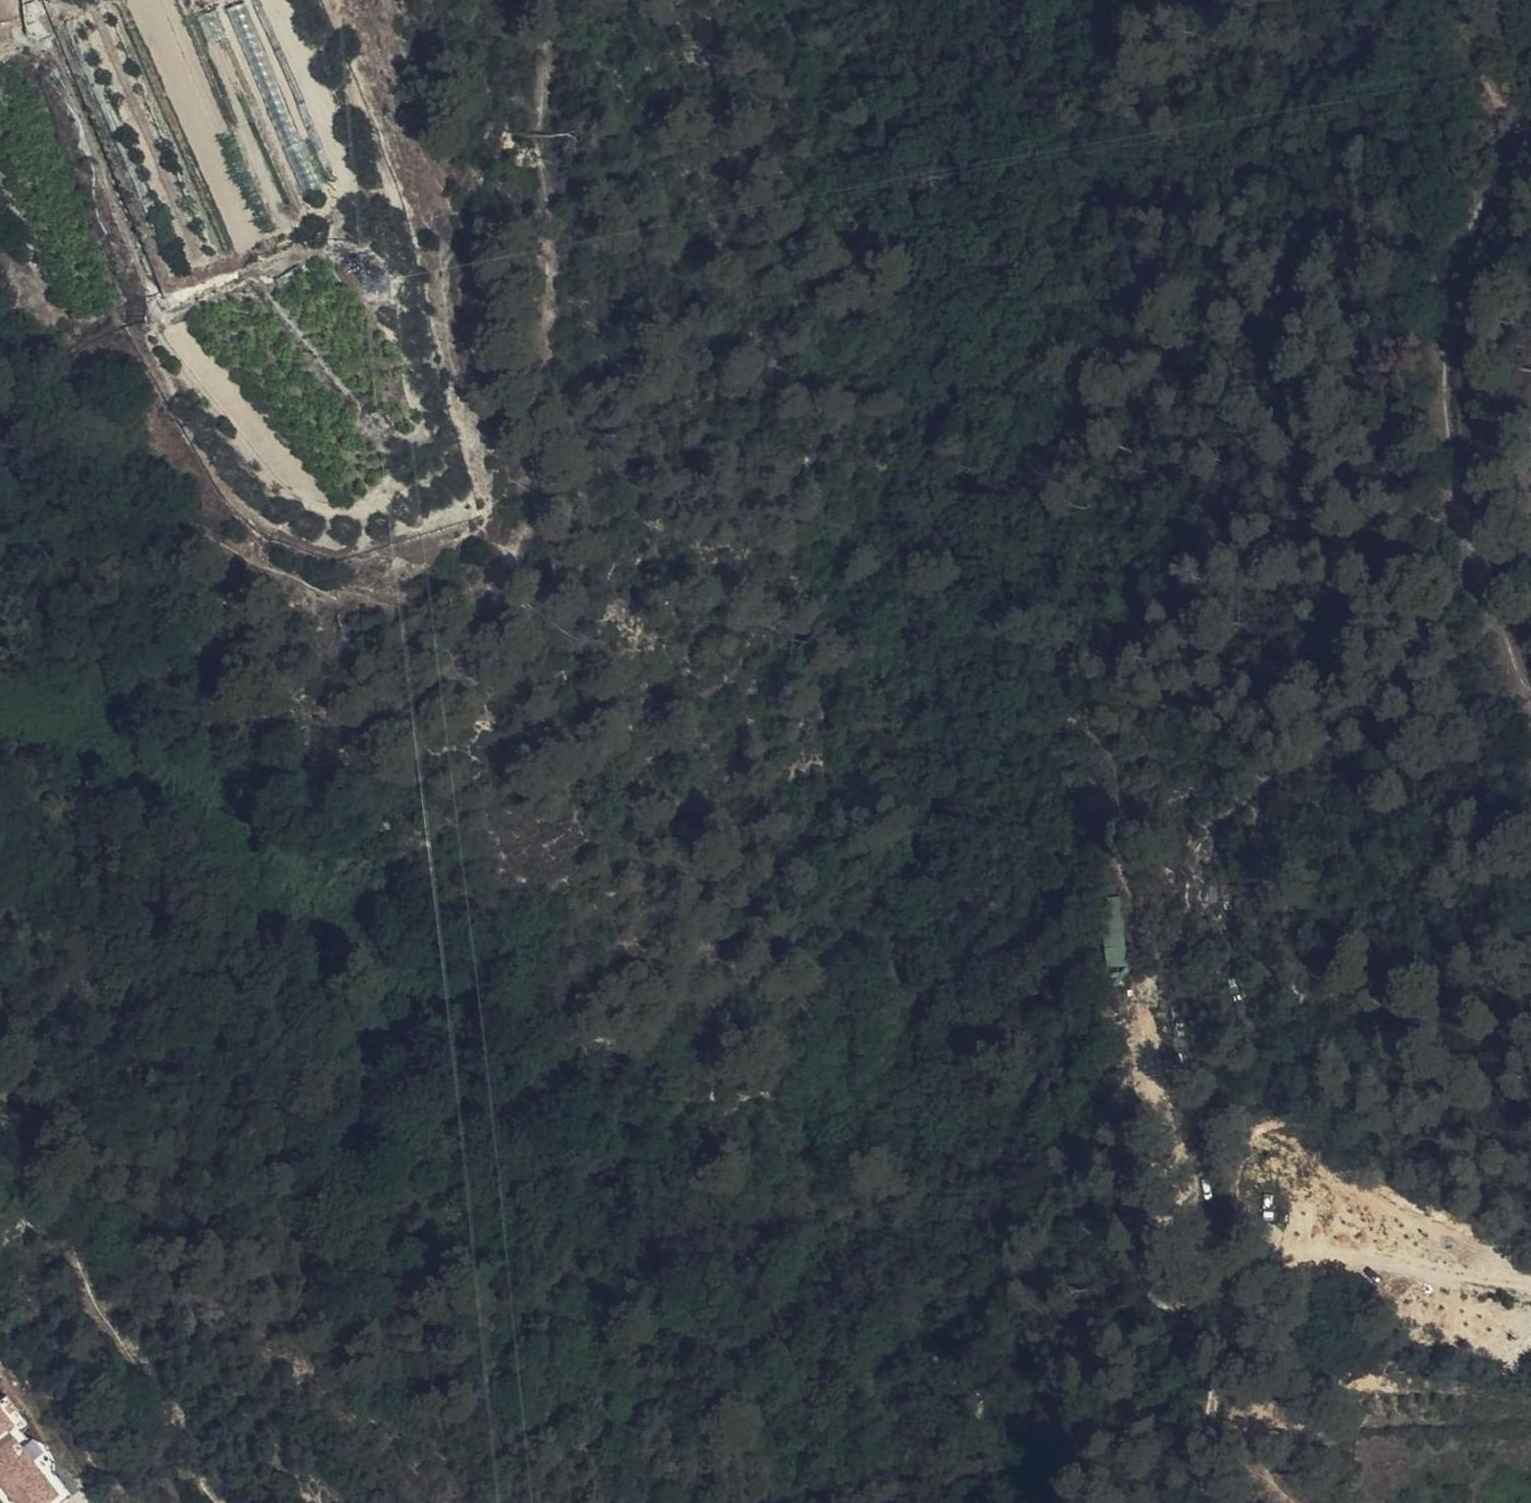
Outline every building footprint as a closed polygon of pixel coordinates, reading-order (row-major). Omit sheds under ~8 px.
[(326,191),(248,0),(231,7),(310,198),(326,191)] [(1101,896),(1106,964),(1127,963),(1122,895),(1101,896)] [(16,1502),(51,1502),(67,1490),(0,1404),(0,1483),(16,1502)]
